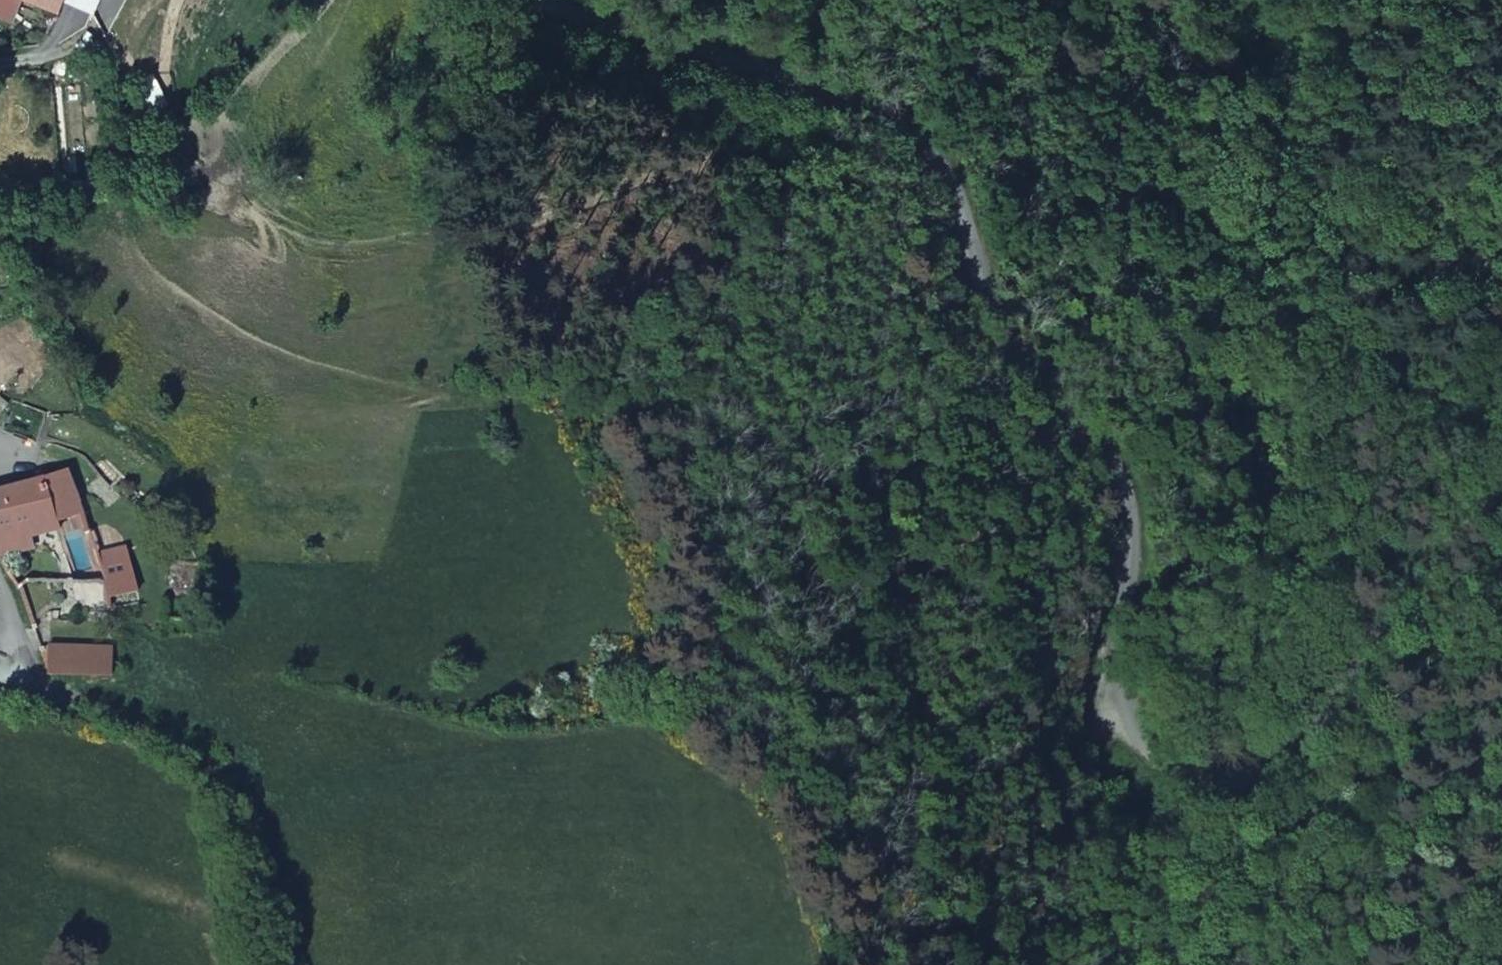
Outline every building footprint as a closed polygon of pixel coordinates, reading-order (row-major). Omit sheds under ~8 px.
[(65,14),(70,0),(29,0),(65,14)] [(7,574),(48,560),(45,550),(99,531),(77,485),(0,508),(0,556),(3,566),(7,574)] [(138,562),(115,567),(126,605),(153,602),(138,562)] [(126,605),(115,567),(89,569),(90,602),(126,605)] [(170,628),(209,631),(213,572),(175,569),(170,628)]
